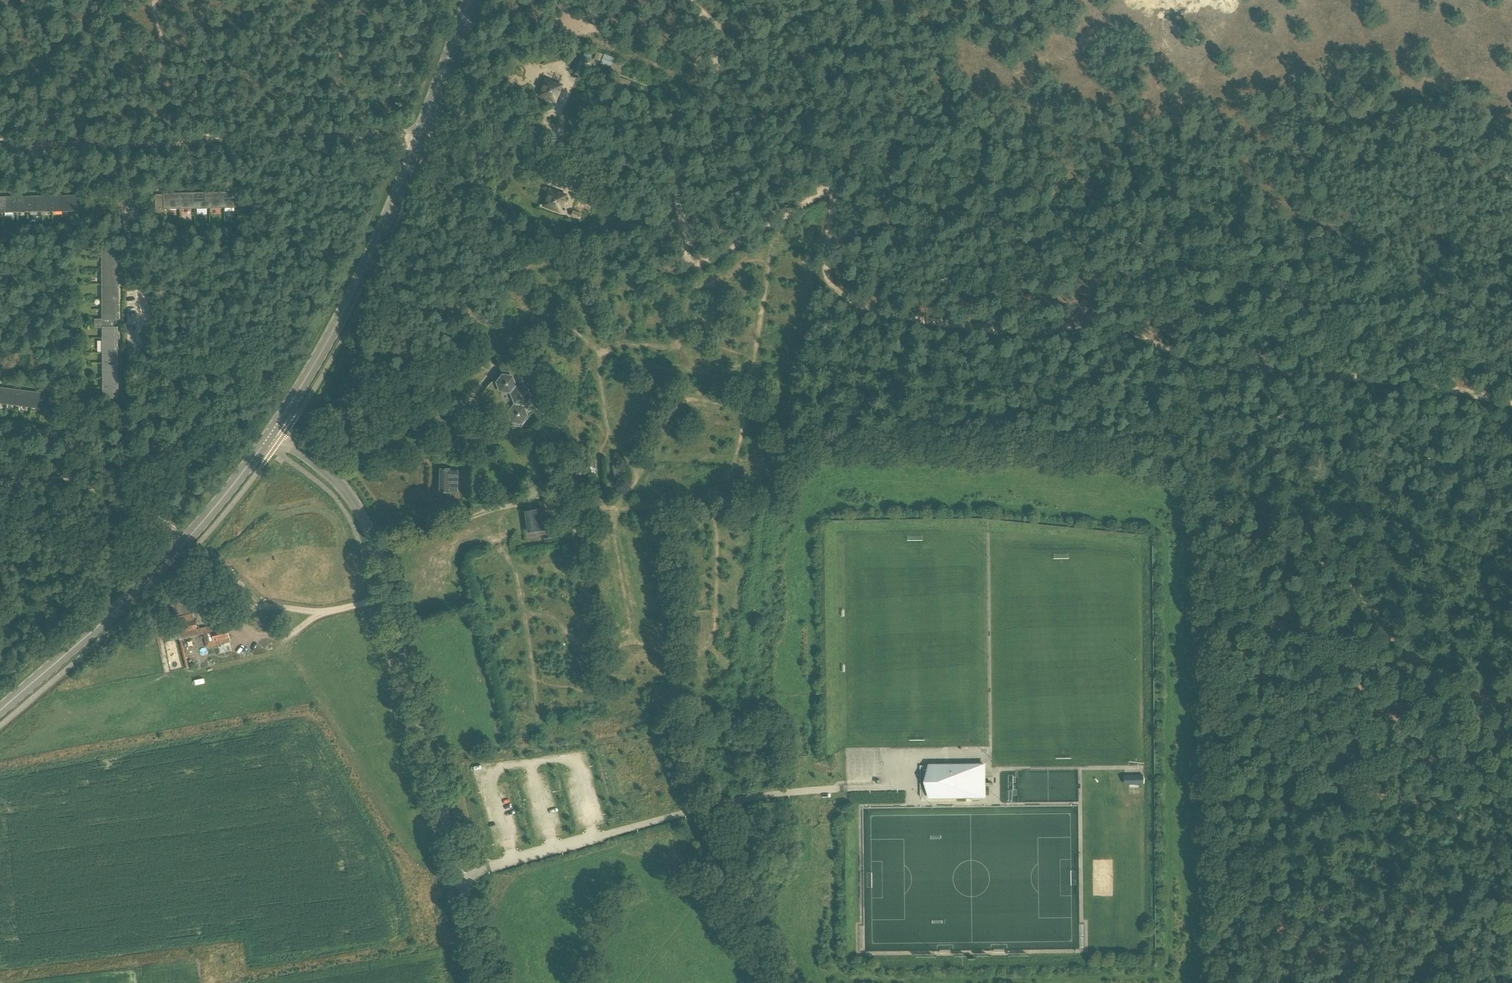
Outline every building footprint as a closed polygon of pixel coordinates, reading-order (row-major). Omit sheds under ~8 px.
[(568,48),(567,52),(574,55),(577,47),(572,45),(568,48)] [(586,48),(582,59),(592,62),(595,51),(586,48)] [(603,54),(599,64),(657,86),(661,76),(603,54)] [(574,64),(570,76),(578,79),(583,67),(574,64)] [(545,79),(539,95),(555,101),(561,85),(545,79)] [(591,177),(587,190),(601,195),(606,182),(591,177)] [(549,189),(543,205),(560,211),(566,195),(549,189)] [(164,194),(155,194),(155,211),(165,211),(164,208),(235,207),(234,192),(164,193),(164,194)] [(77,210),(77,195),(0,197),(0,212),(77,210)] [(572,210),(569,220),(578,223),(581,212),(572,210)] [(799,256),(800,248),(781,247),(780,255),(799,256)] [(102,318),(94,319),(94,327),(102,327),(102,398),(117,398),(117,327),(113,327),(113,319),(117,319),(116,248),(102,248),(102,318)] [(712,309),(714,304),(695,299),(694,304),(712,309)] [(629,314),(632,307),(613,301),(610,308),(629,314)] [(792,314),(793,304),(769,304),(769,313),(792,314)] [(664,321),(666,313),(646,307),(643,315),(664,321)] [(764,345),(787,346),(787,337),(765,337),(764,345)] [(503,375),(497,382),(500,391),(511,393),(515,404),(508,412),(508,413),(511,421),(512,422),(512,421),(521,423),(527,415),(523,405),(530,397),(527,388),(516,386),(512,376),(503,375)] [(51,409),(53,394),(0,387),(0,402),(51,409)] [(663,440),(685,441),(685,433),(664,432),(663,440)] [(440,468),(439,491),(448,492),(448,490),(456,491),(457,470),(449,470),(449,468),(440,468)] [(544,507),(524,511),(527,532),(547,528),(544,507)] [(580,514),(565,517),(566,526),(568,525),(580,523),(582,523),(580,514)] [(639,592),(656,593),(657,580),(640,580),(639,592)] [(189,606),(173,609),(174,616),(190,614),(189,606)] [(508,616),(507,608),(487,612),(488,619),(508,616)] [(720,616),(720,625),(735,626),(735,617),(720,616)] [(194,619),(176,623),(179,633),(180,638),(204,633),(207,647),(214,645),(230,641),(225,622),(210,626),(196,629),(194,619)] [(687,637),(694,636),(693,624),(686,624),(687,637)] [(496,645),(515,644),(514,633),(496,634),(496,645)] [(559,641),(536,644),(538,655),(560,651),(559,641)] [(204,659),(213,657),(211,650),(203,652),(204,659)] [(500,664),(501,680),(510,680),(510,672),(520,672),(520,664),(500,664)] [(564,681),(565,672),(543,670),(542,680),(564,681)] [(570,695),(549,699),(551,708),(572,705),(570,695)] [(984,796),(984,765),(920,765),(920,797),(984,796)] [(1143,784),(1143,775),(1124,775),(1125,784),(1143,784)]
